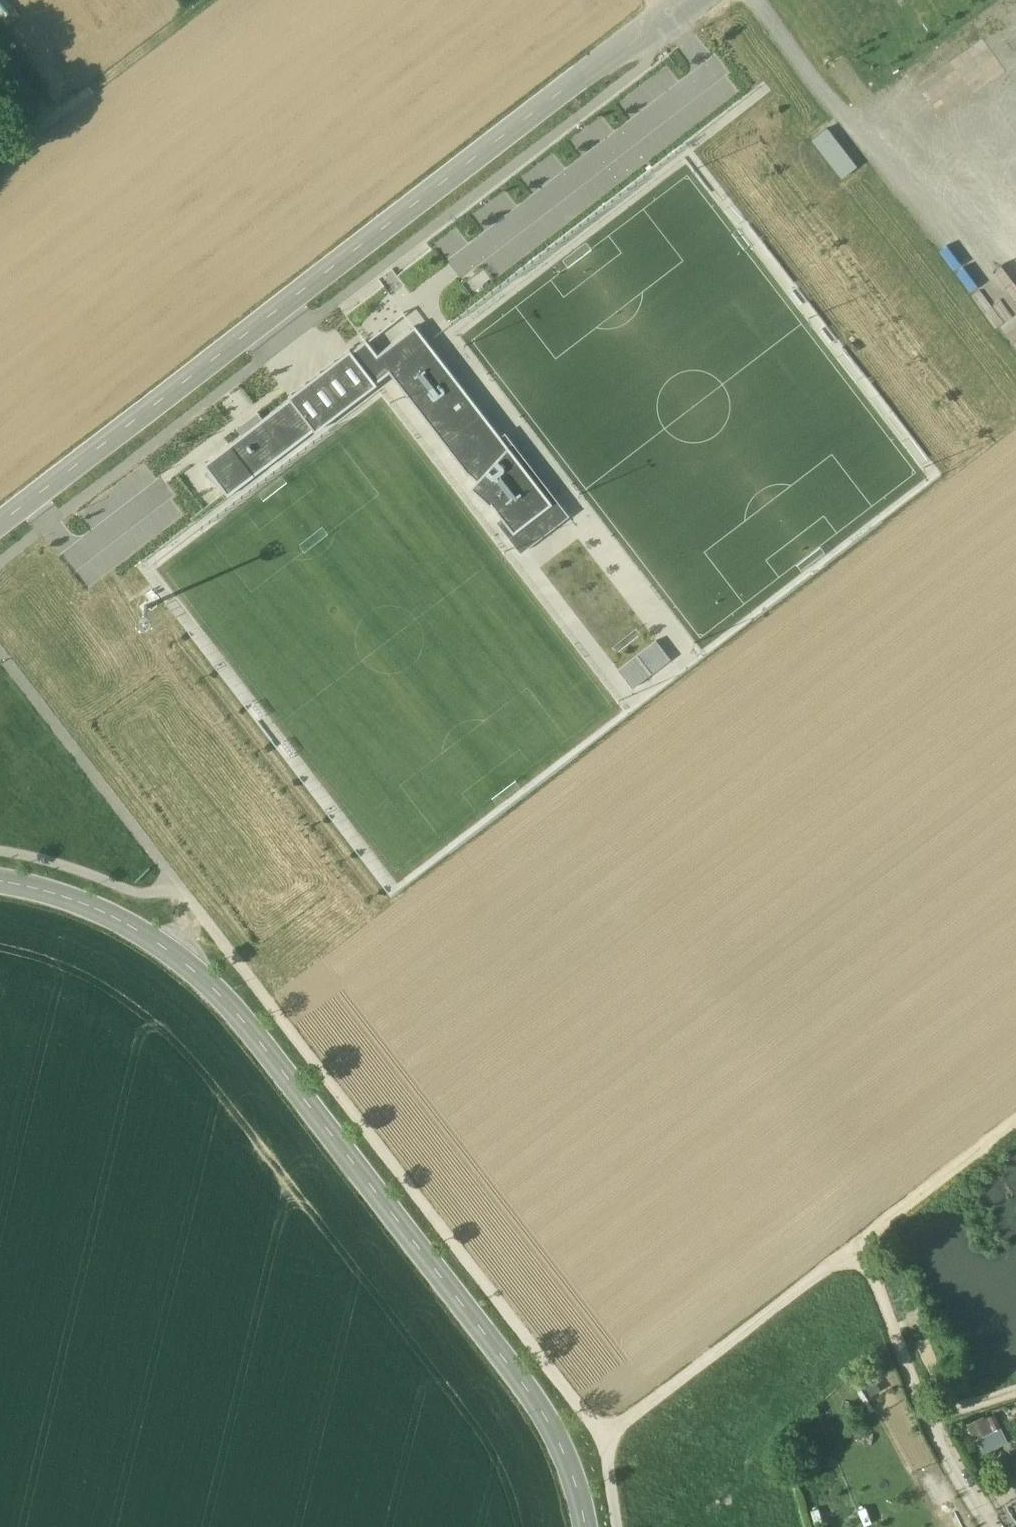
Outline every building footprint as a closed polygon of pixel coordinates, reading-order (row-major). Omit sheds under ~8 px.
[(827,128),(812,140),(842,180),(858,168),(827,128)] [(469,476),(477,482),(511,449),(416,325),(378,355),(368,341),(353,352),(377,383),(390,373),(469,476)] [(288,397),(290,400),(315,432),(316,434),(379,386),(377,383),(353,352),(351,350),(288,397)] [(229,497),(315,432),(290,400),(264,419),(243,435),(204,465),(210,473),(207,476),(218,483),(229,497)] [(237,428),(243,435),(264,419),(259,412),(237,428)] [(556,502),(511,449),(477,482),(470,489),(491,507),(500,517),(513,535),(556,502)] [(556,502),(513,535),(500,517),(494,522),(507,539),(520,555),(569,518),(556,502)] [(638,656),(645,665),(663,651),(656,642),(638,656)] [(671,661),(663,651),(645,665),(652,675),(671,661)] [(619,671),(626,680),(645,665),(638,656),(619,671)] [(652,675),(645,665),(626,680),(633,689),(652,675)] [(968,1420),(977,1451),(1005,1444),(997,1412),(968,1420)]
